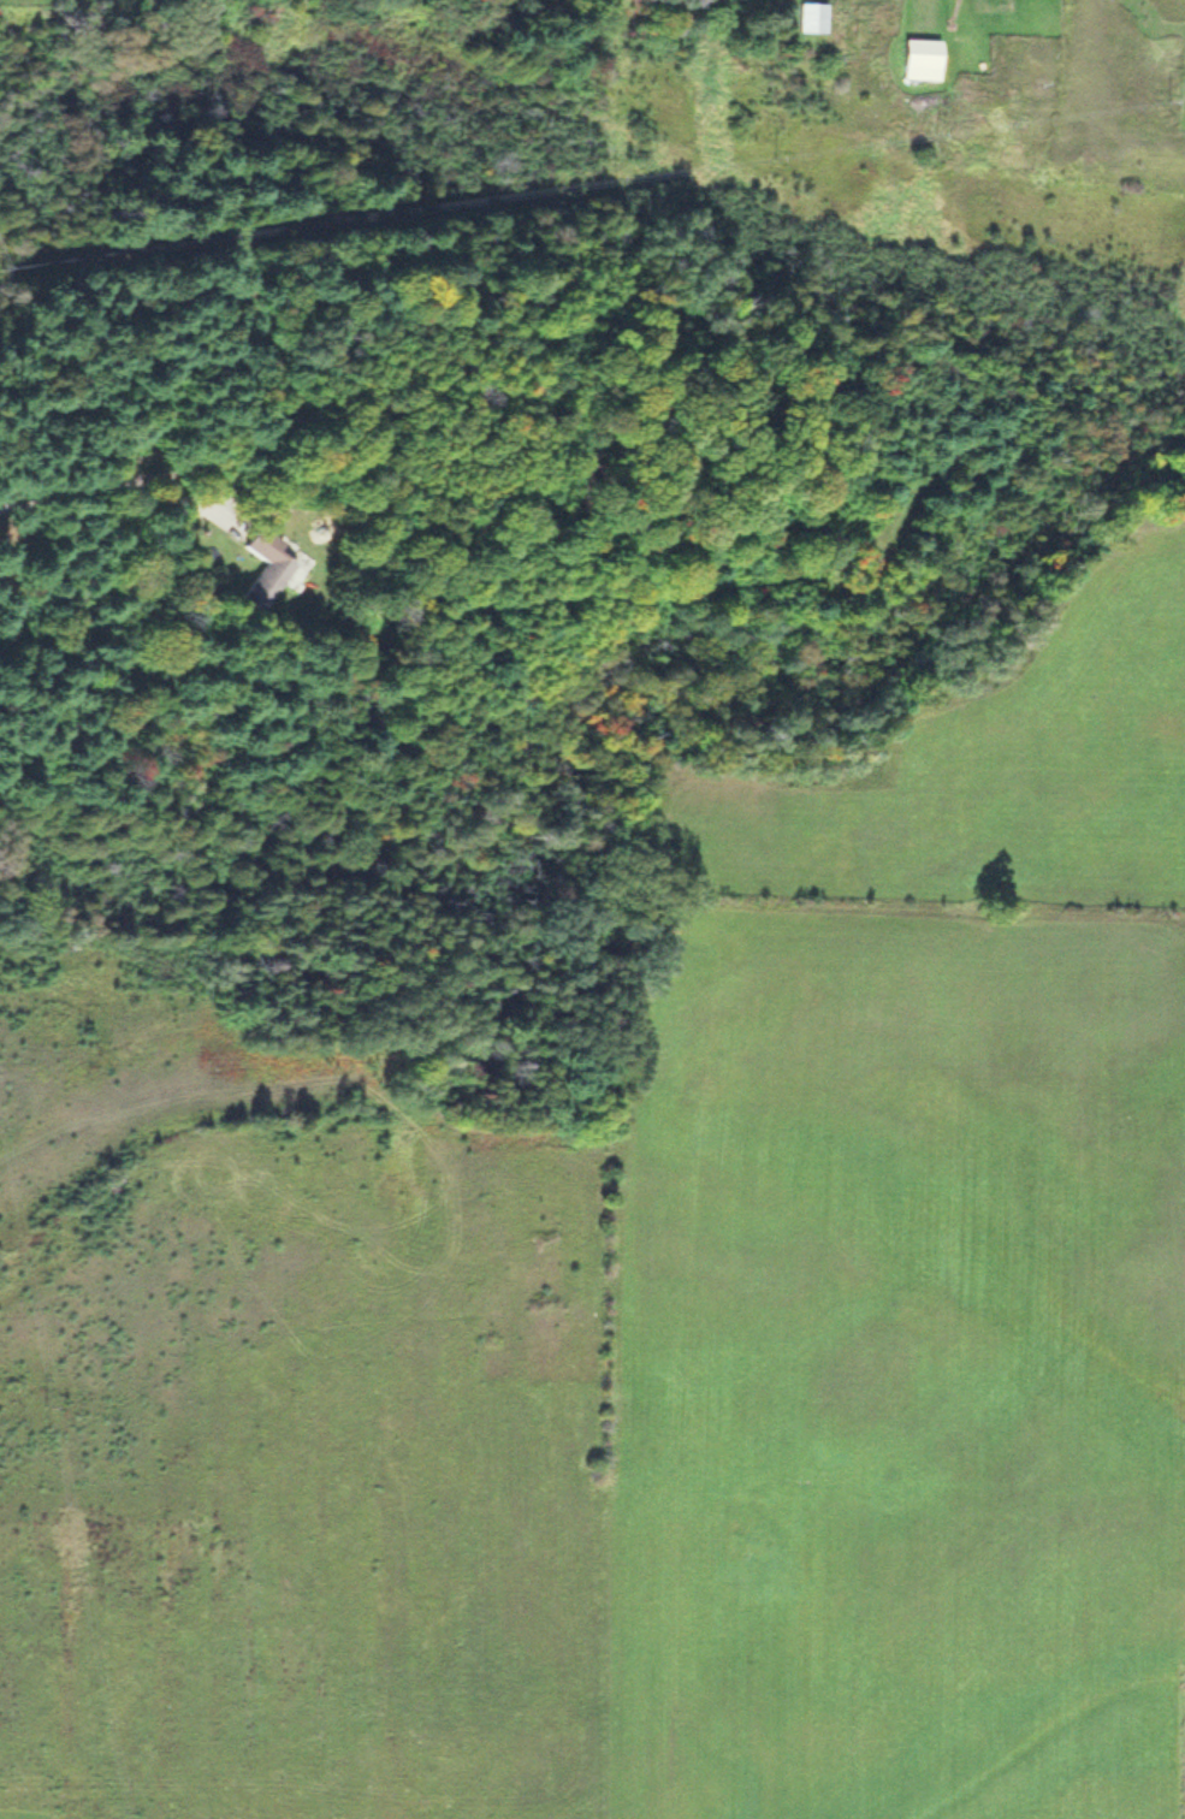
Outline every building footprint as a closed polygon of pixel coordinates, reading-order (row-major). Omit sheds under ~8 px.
[(821,1),(793,1),(793,30),(821,30),(821,1)] [(899,78),(934,78),(934,37),(899,37),(899,78)] [(281,540),(251,520),(236,542),(260,558),(235,597),(256,611),(290,560),(275,550),(281,540)]
